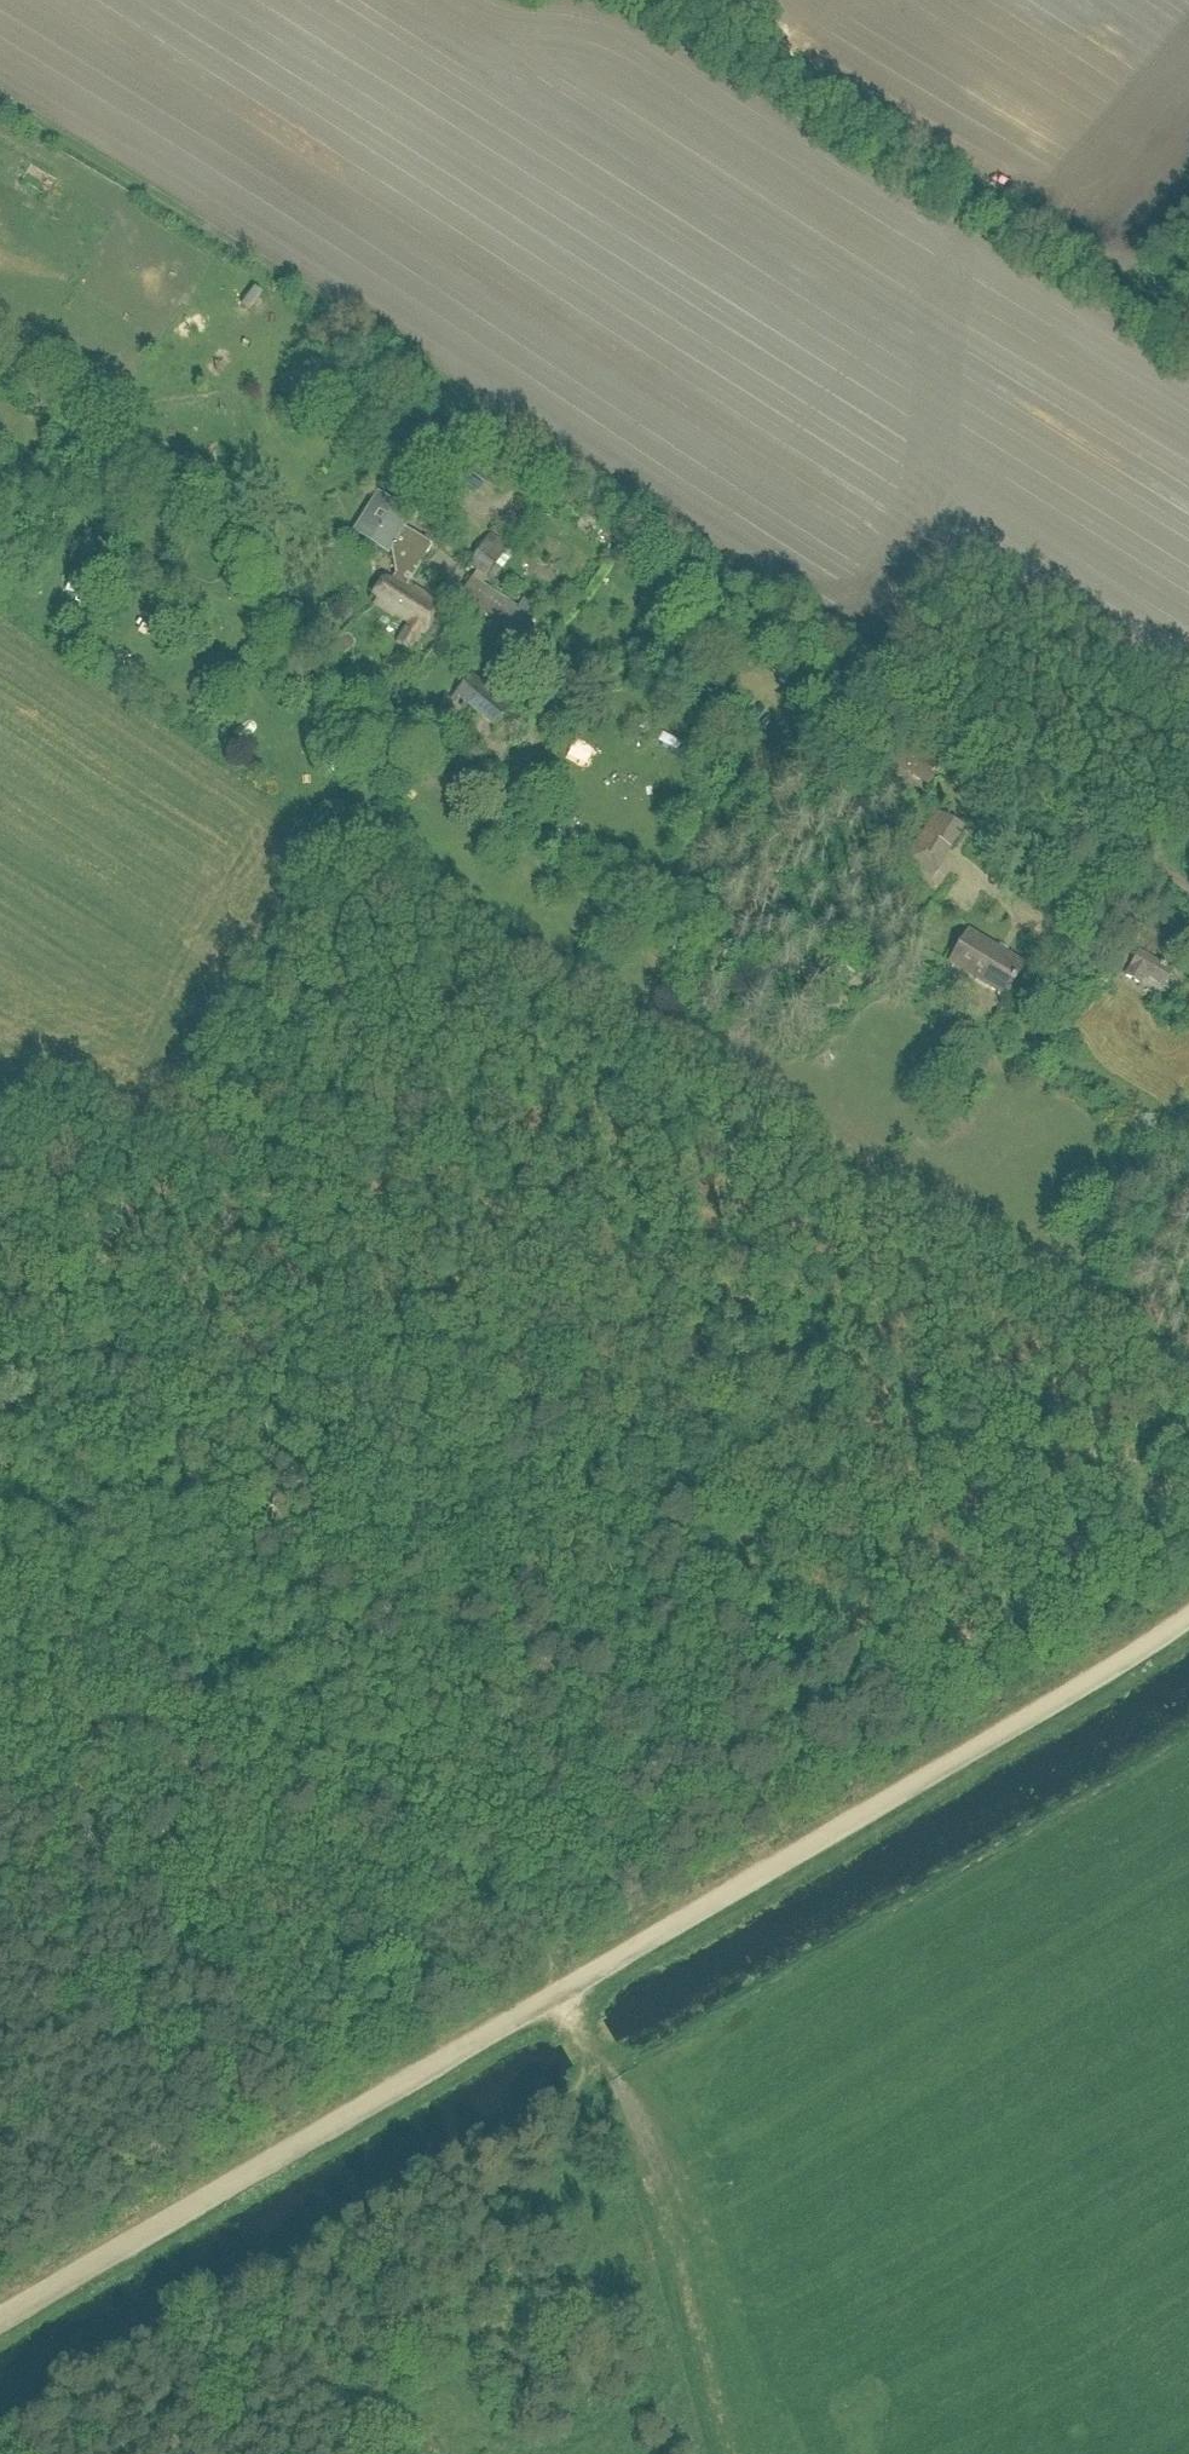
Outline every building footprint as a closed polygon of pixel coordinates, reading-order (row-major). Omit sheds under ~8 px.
[(378,496),(355,532),(388,553),(390,549),(395,574),(390,582),(384,580),(374,597),(378,599),(375,605),(424,636),(447,601),(433,592),(429,598),(409,585),(433,546),(404,528),(411,517),(378,496)] [(589,539),(601,525),(587,514),(575,527),(589,539)] [(487,533),(467,567),(487,581),(509,548),(487,533)] [(460,600),(517,638),(523,642),(536,621),(531,618),(483,584),(472,577),(460,600)] [(459,700),(465,705),(461,710),(464,713),(468,707),(494,728),(515,703),(480,675),(479,679),(472,674),(454,696),(455,697),(451,701),(455,704),(459,700)] [(942,765),(905,743),(891,764),(928,788),(942,765)] [(935,810),(919,834),(920,835),(913,847),(904,863),(933,880),(950,850),(952,851),(966,829),(935,810)] [(968,931),(948,964),(1005,998),(1025,965),(968,931)] [(1163,988),(1174,971),(1141,950),(1124,976),(1141,987),(1147,979),(1163,988)]
